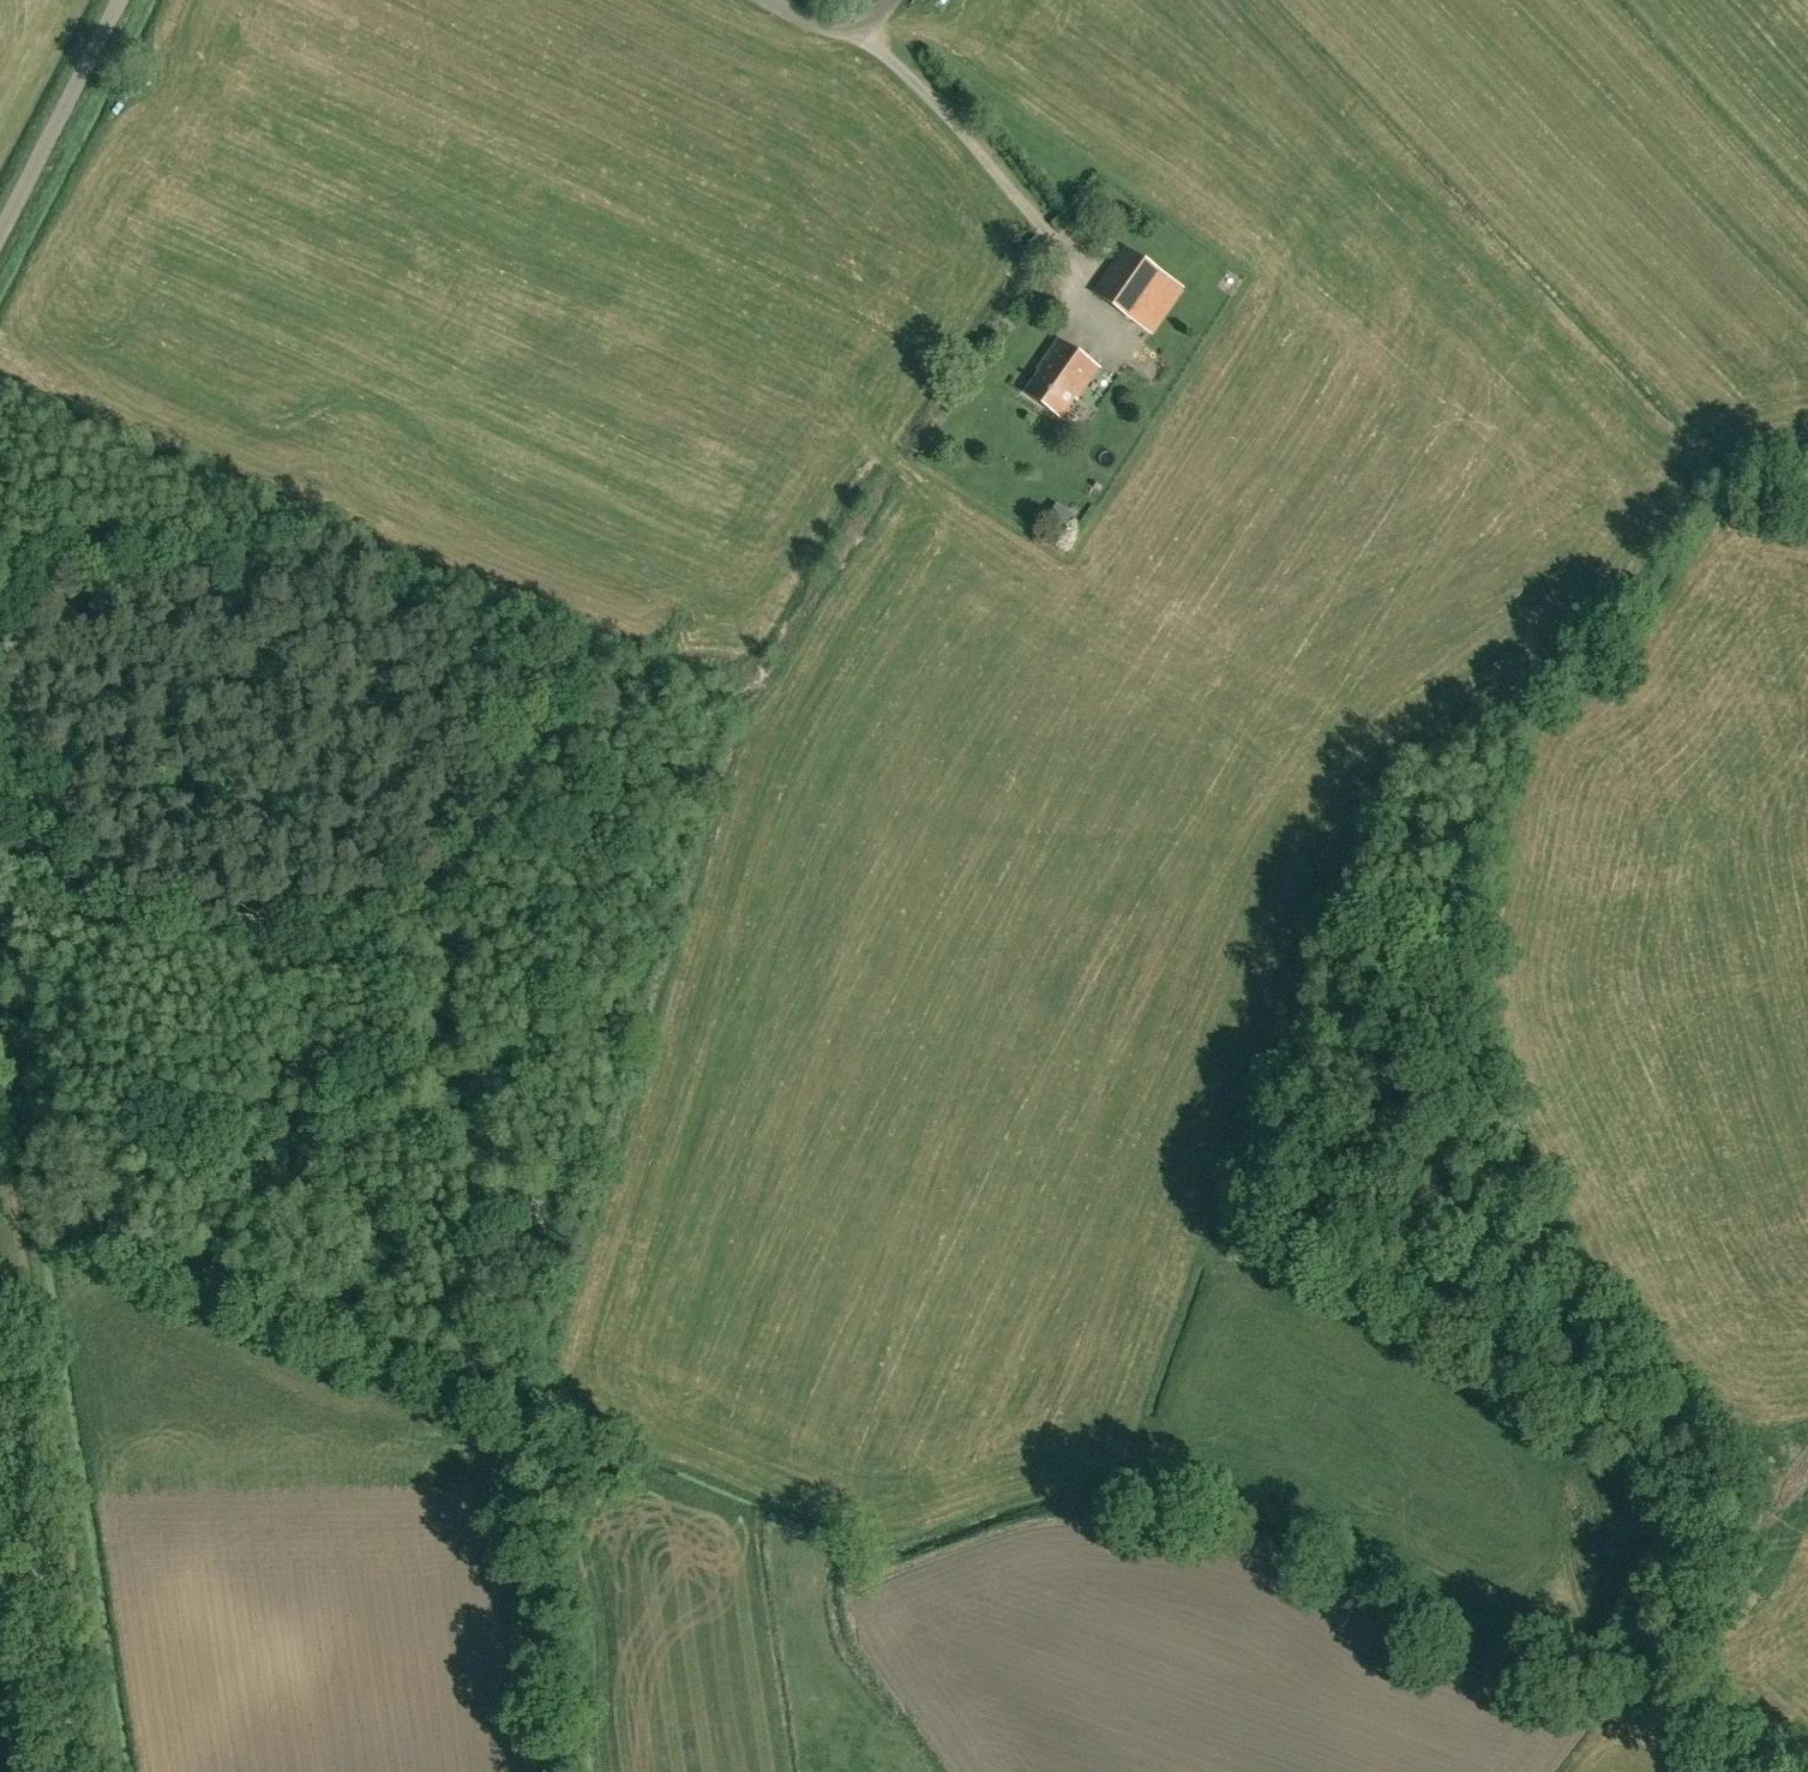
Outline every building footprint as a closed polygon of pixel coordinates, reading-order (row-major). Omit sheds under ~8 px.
[(1165,275),(1125,247),(1094,292),(1134,319),(1165,275)] [(1183,290),(1165,275),(1134,319),(1155,332),(1183,290)] [(1060,340),(1039,369),(1041,370),(1025,392),(1060,416),(1074,396),(1076,397),(1098,366),(1060,340)]
